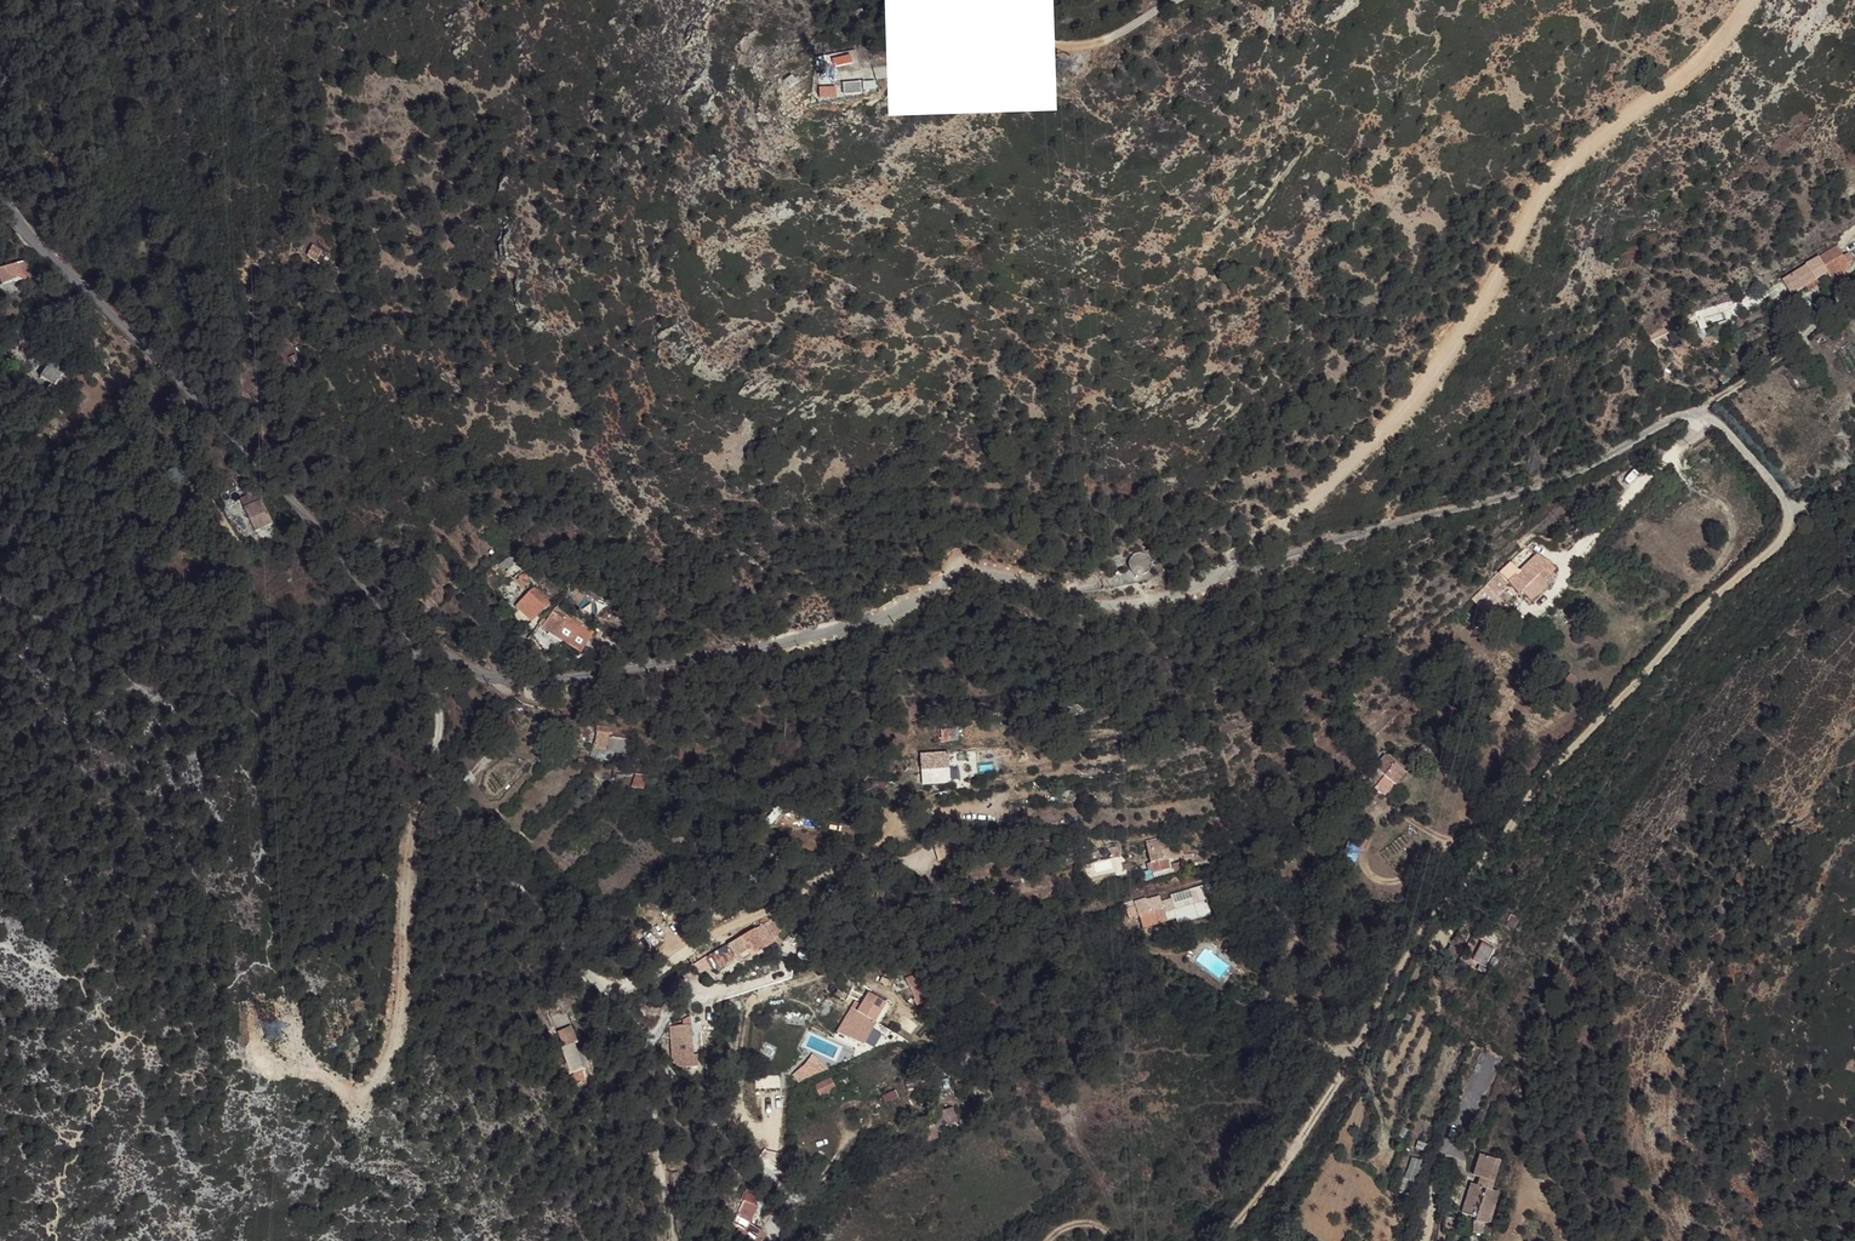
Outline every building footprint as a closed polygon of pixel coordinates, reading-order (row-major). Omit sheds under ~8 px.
[(855,51),(831,57),(834,69),(858,64),(855,51)] [(791,76),(783,81),(790,90),(798,84),(791,76)] [(862,84),(843,85),(844,96),(862,95),(862,84)] [(836,88),(820,89),(820,99),(836,99),(836,88)] [(306,237),(314,242),(319,234),(311,229),(306,237)] [(1795,286),(1829,263),(1820,249),(1785,272),(1795,286)] [(32,277),(27,261),(0,268),(0,286),(32,277)] [(43,372),(17,391),(34,419),(62,401),(43,372)] [(257,491),(239,498),(242,507),(260,500),(257,491)] [(276,525),(265,501),(243,511),(255,535),(276,525)] [(498,556),(524,581),(532,572),(506,548),(498,556)] [(1523,583),(1532,572),(1544,561),(1531,549),(1506,575),(1519,587),(1523,583)] [(1152,568),(1152,564),(1151,560),(1149,556),(1145,554),(1141,553),(1137,553),(1133,555),(1130,558),(1128,561),(1127,565),(1128,569),(1130,573),(1133,576),(1137,578),(1141,578),(1145,577),(1148,575),(1151,572),(1152,568)] [(223,568),(207,558),(202,569),(216,578),(223,568)] [(1542,582),(1532,572),(1523,583),(1532,592),(1542,582)] [(517,600),(534,615),(551,595),(534,581),(530,585),(527,583),(523,587),(526,590),(517,600)] [(581,645),(593,625),(557,601),(544,620),(581,645)] [(473,719),(479,714),(471,705),(466,710),(473,719)] [(609,722),(597,721),(595,743),(607,744),(608,744),(609,722)] [(638,724),(609,722),(608,744),(636,746),(638,724)] [(925,768),(938,767),(935,753),(923,754),(925,768)] [(1384,778),(1394,766),(1384,757),(1374,770),(1384,778)] [(1407,776),(1394,766),(1384,778),(1394,786),(1397,789),(1407,776)] [(1394,786),(1384,778),(1374,791),(1384,798),(1394,786)] [(1328,829),(1322,824),(1317,829),(1323,835),(1328,829)] [(1167,854),(1163,835),(1159,837),(1163,855),(1167,854)] [(1148,839),(1148,838),(1153,866),(1165,864),(1163,855),(1159,837),(1148,839)] [(1165,864),(1153,866),(1154,868),(1169,865),(1167,854),(1163,855),(1165,864)] [(1128,912),(1139,909),(1139,907),(1149,905),(1153,918),(1174,912),(1177,918),(1210,908),(1206,893),(1174,902),(1172,893),(1161,896),(1162,901),(1154,903),(1154,901),(1144,904),(1142,897),(1125,902),(1128,912)] [(1139,907),(1139,909),(1143,921),(1153,918),(1149,905),(1139,907)] [(779,930),(787,939),(797,930),(789,921),(779,930)] [(733,957),(741,958),(755,950),(758,949),(757,948),(752,941),(761,934),(754,924),(702,955),(704,958),(706,957),(711,964),(715,962),(718,967),(733,957)] [(765,941),(761,934),(752,941),(757,948),(765,941)] [(1496,950),(1481,943),(1470,964),(1485,972),(1496,950)] [(741,958),(742,960),(752,952),(755,950),(741,958)] [(752,952),(742,960),(744,963),(760,953),(759,950),(755,950),(752,952)] [(910,990),(912,997),(923,994),(922,989),(935,984),(928,966),(914,967),(916,975),(906,978),(911,990),(910,990)] [(877,973),(887,978),(889,974),(879,969),(877,973)] [(836,1025),(842,1028),(843,1028),(844,1028),(851,1031),(857,1020),(868,1026),(874,1014),(872,1013),(882,993),(866,984),(858,997),(851,994),(836,1025)] [(693,1058),(691,1018),(684,1021),(684,1027),(670,1028),(671,1059),(678,1069),(684,1066),(680,1060),(680,1058),(693,1058)] [(851,1031),(861,1036),(868,1026),(857,1020),(851,1031)] [(860,1038),(861,1036),(851,1031),(844,1028),(843,1028),(860,1038)] [(564,1052),(570,1084),(583,1082),(577,1049),(564,1052)] [(835,1058),(837,1057),(816,1050),(810,1057),(794,1064),(799,1074),(835,1058)] [(693,1066),(693,1058),(680,1058),(680,1060),(684,1066),(693,1066)] [(956,1083),(966,1079),(962,1067),(952,1070),(956,1083)] [(802,1093),(826,1083),(821,1070),(797,1080),(802,1093)] [(1430,1146),(1417,1141),(1414,1149),(1428,1153),(1430,1146)] [(1474,1172),(1481,1175),(1496,1180),(1503,1159),(1481,1152),(1474,1172)] [(1405,1180),(1419,1185),(1426,1165),(1412,1160),(1405,1180)] [(1481,1175),(1478,1184),(1487,1187),(1493,1189),(1496,1180),(1481,1175)] [(1462,1210),(1478,1216),(1487,1187),(1478,1184),(1471,1182),(1462,1210)] [(1490,1224),(1501,1191),(1493,1189),(1487,1187),(1478,1216),(1476,1219),(1486,1222),(1490,1224)] [(744,1204),(757,1211),(762,1202),(745,1192),(740,1202),(744,1204)] [(740,1229),(745,1232),(749,1227),(757,1211),(744,1204),(732,1225),(740,1229)] [(1474,1231),(1484,1232),(1486,1222),(1476,1219),(1474,1231)] [(749,1227),(745,1232),(740,1229),(735,1236),(744,1240),(764,1240),(766,1238),(749,1227)]
